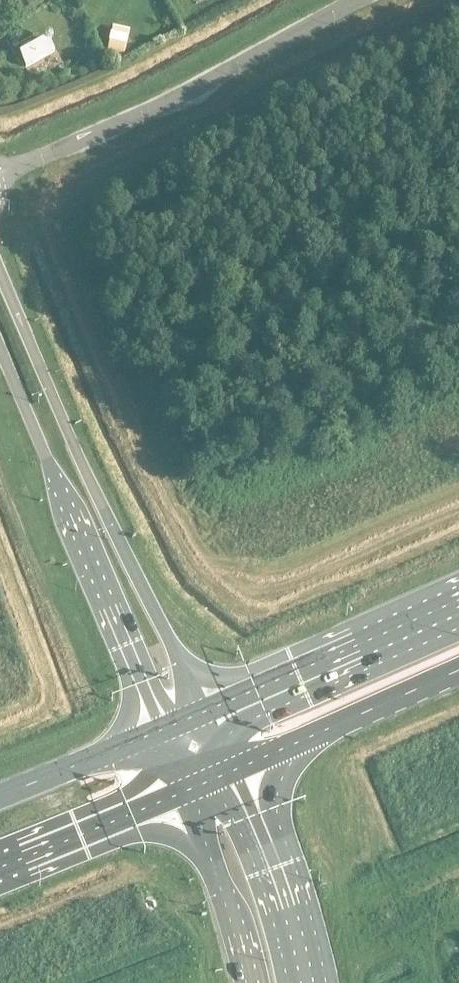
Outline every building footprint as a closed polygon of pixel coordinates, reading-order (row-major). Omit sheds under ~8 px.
[(44,39),(44,42),(31,49),(29,46),(20,51),(22,54),(19,56),(25,67),(54,51),(50,43),(52,41),(51,38),(49,36),(46,36),(44,39)] [(89,66),(87,66),(90,73),(100,68),(98,62),(89,66)]
